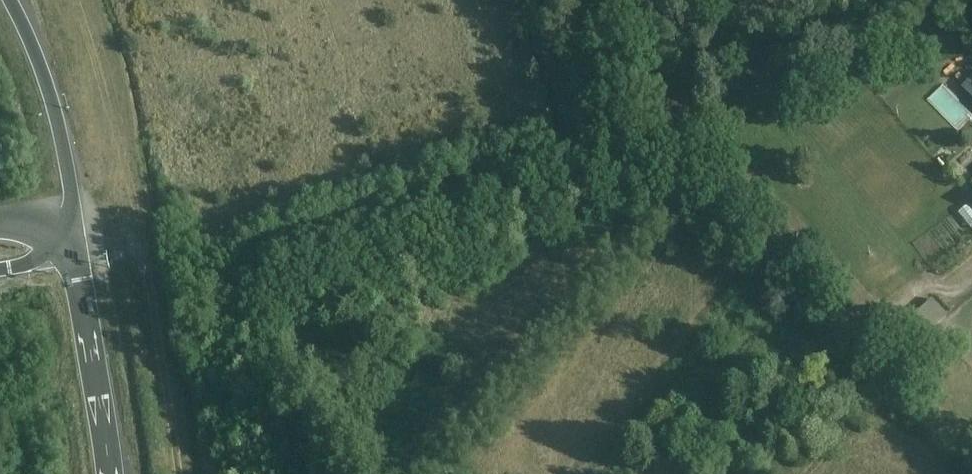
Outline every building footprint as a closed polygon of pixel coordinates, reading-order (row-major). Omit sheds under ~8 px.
[(961,89),(971,99),(971,77),(961,89)]
